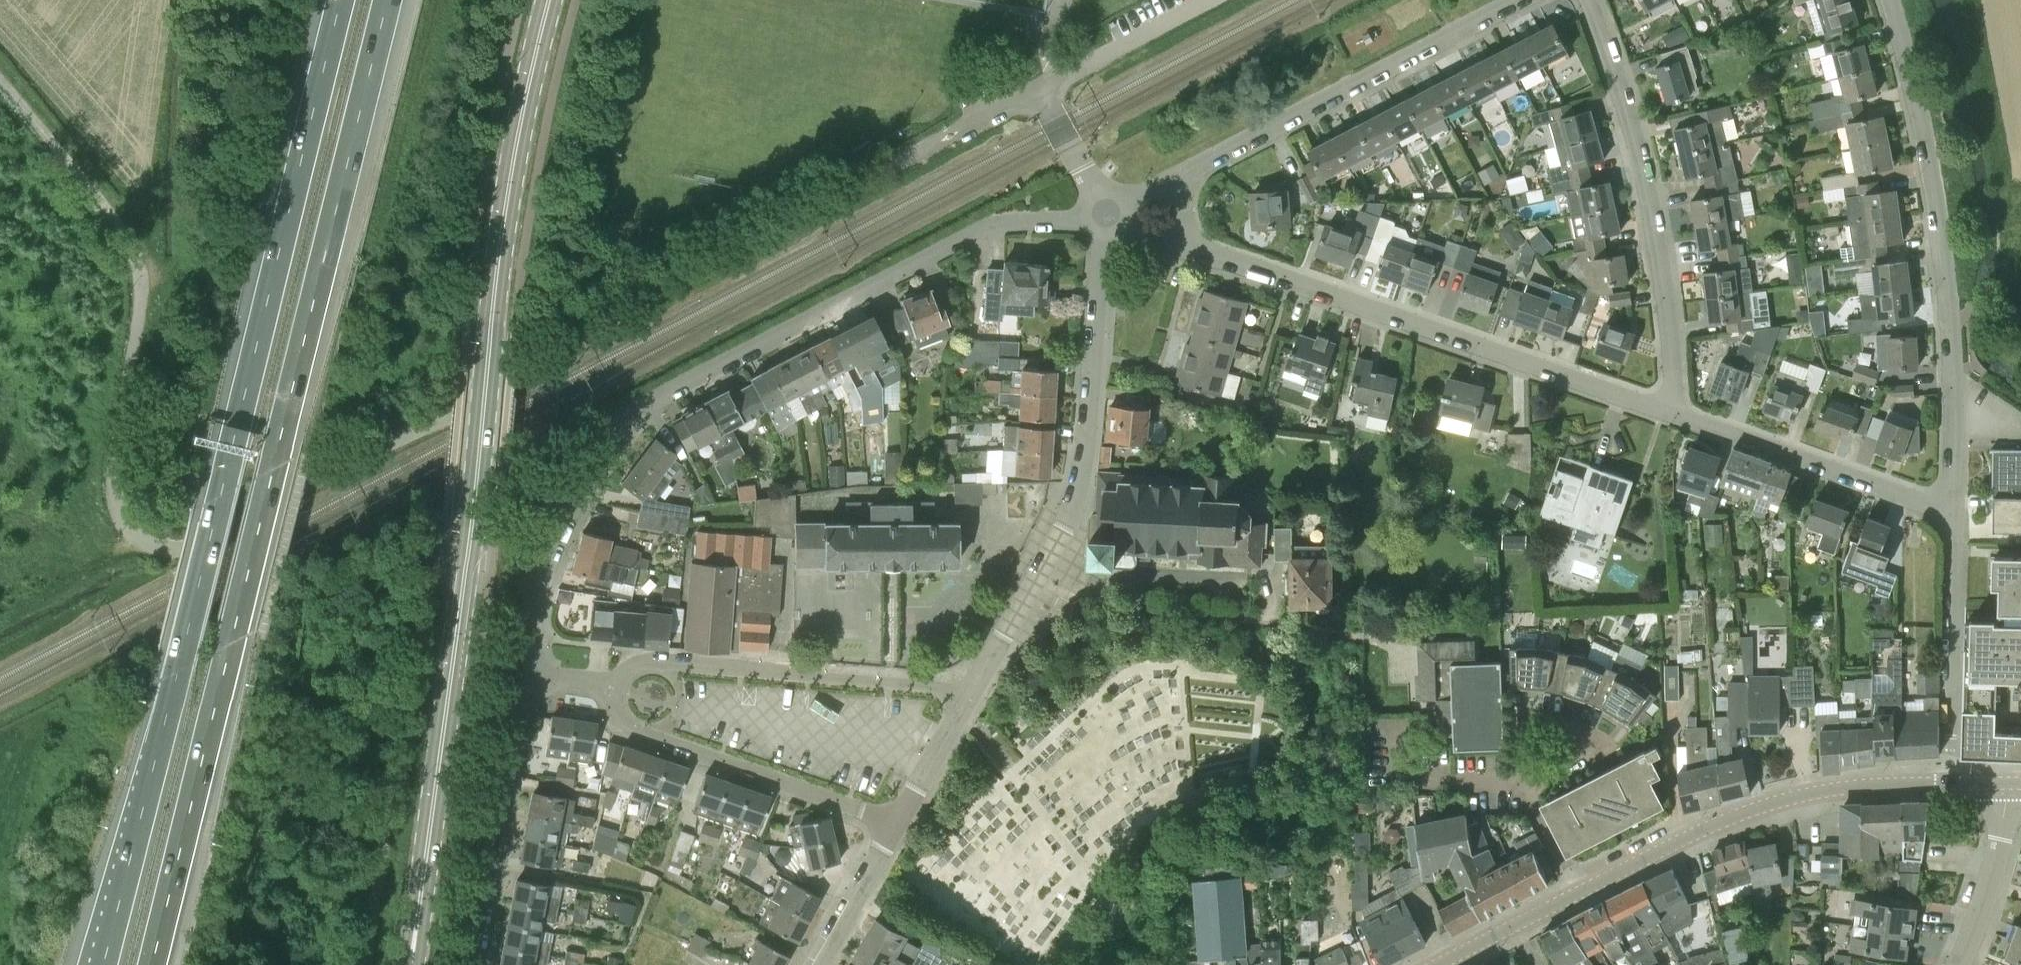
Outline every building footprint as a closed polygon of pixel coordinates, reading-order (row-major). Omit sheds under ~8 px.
[(1677,3),(1676,0),(1641,0),(1646,11),(1649,10),(1652,16),(1677,3)] [(1825,34),(1829,33),(1859,24),(1851,0),(1814,0),(1825,34)] [(1546,71),(1571,58),(1567,52),(1568,51),(1553,23),(1528,36),(1546,71)] [(1683,24),(1662,35),(1669,49),(1690,38),(1683,24)] [(1519,85),(1546,71),(1528,36),(1501,50),(1519,85)] [(1848,50),(1845,38),(1825,43),(1828,55),(1833,54),(1840,79),(1873,71),(1866,45),(1848,50)] [(1681,99),(1681,98),(1691,95),(1700,92),(1689,58),(1692,58),(1688,45),(1663,53),(1666,65),(1657,67),(1668,102),(1677,99),(1678,100),(1681,99)] [(1498,96),(1519,85),(1501,50),(1480,61),(1498,96)] [(1473,109),(1498,96),(1480,61),(1456,74),(1473,109)] [(1811,123),(1864,111),(1861,97),(1879,93),(1873,71),(1840,79),(1844,96),(1811,102),(1814,120),(1810,120),(1811,123)] [(1449,121),(1473,109),(1456,74),(1431,87),(1449,121)] [(1426,133),(1449,121),(1431,87),(1408,99),(1426,133)] [(1411,141),(1423,135),(1426,133),(1408,99),(1383,112),(1401,146),(1411,141)] [(1575,115),(1572,103),(1552,108),(1554,120),(1560,118),(1566,141),(1599,133),(1592,111),(1575,115)] [(1681,151),(1713,143),(1726,142),(1720,119),(1732,117),(1730,105),(1682,115),(1684,127),(1675,129),(1681,151)] [(1866,119),(1864,111),(1811,123),(1813,133),(1846,126),(1851,150),(1888,142),(1886,130),(1883,130),(1880,116),(1866,119)] [(1358,125),(1377,159),(1401,146),(1383,112),(1358,125)] [(1377,159),(1358,125),(1335,137),(1353,172),(1377,159)] [(1550,181),(1591,173),(1588,163),(1606,159),(1599,133),(1566,141),(1566,143),(1558,146),(1563,164),(1547,168),(1550,181)] [(1304,167),(1309,175),(1317,190),(1353,172),(1335,137),(1310,150),(1315,161),(1304,167)] [(1738,180),(1729,141),(1726,142),(1713,143),(1681,151),(1687,178),(1705,174),(1707,186),(1738,180)] [(1851,150),(1855,171),(1856,173),(1857,173),(1891,167),(1888,153),(1890,153),(1888,142),(1851,150)] [(1486,183),(1500,177),(1493,162),(1479,169),(1486,183)] [(1859,185),(1857,173),(1856,173),(1855,171),(1822,177),(1824,190),(1844,187),(1844,188),(1878,182),(1878,181),(1859,185)] [(1593,185),(1591,173),(1550,181),(1553,195),(1568,192),(1573,215),(1584,213),(1616,207),(1611,181),(1593,185)] [(1442,174),(1430,180),(1435,189),(1446,182),(1442,174)] [(1320,198),(1317,190),(1309,175),(1299,181),(1310,203),(1320,198)] [(1289,224),(1286,189),(1288,188),(1287,180),(1262,182),(1263,191),(1254,192),(1255,225),(1289,224)] [(1738,181),(1738,180),(1707,186),(1709,197),(1692,201),(1696,227),(1728,221),(1728,219),(1744,217),(1738,181)] [(1879,193),(1878,182),(1844,188),(1849,222),(1901,215),(1897,191),(1879,193)] [(1505,206),(1513,204),(1511,196),(1503,198),(1505,206)] [(1585,249),(1605,245),(1603,234),(1621,231),(1616,207),(1584,213),(1589,237),(1583,238),(1585,249)] [(1328,223),(1318,253),(1349,264),(1354,250),(1366,255),(1372,239),(1381,216),(1368,211),(1361,231),(1342,224),(1340,228),(1328,223)] [(1840,246),(1842,260),(1871,256),(1887,255),(1886,243),(1904,240),(1901,215),(1849,222),(1852,245),(1840,246)] [(1403,282),(1415,251),(1417,243),(1403,238),(1400,231),(1393,229),(1396,222),(1381,216),(1372,239),(1389,244),(1381,264),(1380,263),(1376,273),(1403,282)] [(1732,244),(1728,221),(1696,227),(1700,250),(1718,247),(1720,258),(1740,255),(1738,243),(1732,244)] [(1552,247),(1540,230),(1529,238),(1542,255),(1552,247)] [(1446,246),(1420,237),(1417,243),(1415,251),(1403,282),(1429,291),(1435,272),(1436,273),(1440,262),(1454,266),(1461,244),(1448,240),(1446,246)] [(1532,262),(1537,250),(1528,237),(1520,257),(1532,262)] [(1488,312),(1498,281),(1502,271),(1473,262),(1477,250),(1461,244),(1454,266),(1470,272),(1459,302),(1488,312)] [(1607,257),(1605,245),(1585,249),(1585,251),(1577,252),(1591,265),(1580,277),(1591,287),(1589,291),(1594,292),(1598,292),(1617,291),(1616,282),(1629,280),(1625,254),(1607,257)] [(1801,251),(1786,253),(1791,284),(1805,282),(1801,251)] [(1748,267),(1746,255),(1740,255),(1720,258),(1722,271),(1704,273),(1707,299),(1751,293),(1751,292),(1753,292),(1750,267),(1748,267)] [(1835,275),(1873,271),(1872,265),(1871,256),(1842,260),(1833,261),(1835,275)] [(1861,296),(1910,290),(1906,261),(1872,265),(1873,271),(1875,293),(1860,295),(1861,296)] [(1046,282),(1046,265),(1004,263),(1003,271),(988,269),(984,319),(1001,320),(1002,313),(1033,315),(1034,303),(1046,303),(1046,299),(1055,300),(1055,291),(1046,290),(1047,282),(1046,282)] [(1539,330),(1551,287),(1531,280),(1526,292),(1516,319),(1515,321),(1539,330)] [(1553,287),(1551,287),(1539,330),(1562,338),(1575,302),(1551,294),(1553,287)] [(1594,292),(1589,291),(1586,289),(1578,312),(1589,316),(1598,292),(1594,292)] [(936,307),(930,290),(917,295),(913,293),(904,296),(904,300),(901,301),(903,309),(889,314),(899,345),(915,339),(918,347),(948,336),(944,326),(949,324),(942,306),(936,307)] [(1249,302),(1207,290),(1205,297),(1200,296),(1196,313),(1242,326),(1249,302)] [(1849,333),(1875,331),(1875,327),(1884,327),(1884,320),(1913,317),(1910,290),(1861,296),(1863,318),(1848,319),(1849,333)] [(1611,305),(1632,303),(1630,291),(1609,293),(1611,305)] [(1755,329),(1751,293),(1707,299),(1710,323),(1728,321),(1729,333),(1755,329)] [(1236,349),(1242,326),(1196,313),(1191,329),(1195,331),(1193,337),(1236,349)] [(899,345),(889,314),(874,319),(871,316),(850,326),(877,383),(877,390),(900,379),(899,365),(888,371),(878,352),(889,346),(890,348),(899,345)] [(1625,360),(1633,334),(1606,324),(1597,350),(1625,360)] [(862,410),(874,406),(871,394),(877,390),(877,383),(850,326),(831,336),(859,394),(859,409),(862,410)] [(1317,340),(1300,335),(1294,350),(1292,349),(1284,369),(1310,378),(1307,385),(1323,390),(1328,375),(1325,374),(1336,343),(1329,341),(1330,339),(1318,335),(1317,340)] [(859,394),(831,336),(809,348),(829,387),(830,387),(835,396),(845,391),(847,395),(850,407),(859,409),(859,394)] [(1187,342),(1182,359),(1229,372),(1236,349),(1193,337),(1191,343),(1187,342)] [(1879,369),(1889,368),(1918,368),(1916,337),(1882,339),(1882,354),(1878,354),(1879,369)] [(971,364),(998,365),(998,358),(999,358),(999,341),(971,340),(971,364)] [(816,409),(826,404),(820,392),(829,387),(809,348),(791,357),(816,409)] [(1762,378),(1771,354),(1755,349),(1751,361),(1738,356),(1734,367),(1721,362),(1711,390),(1738,399),(1748,372),(1762,378)] [(816,409),(791,357),(768,369),(794,420),(795,419),(786,400),(796,395),(800,402),(806,415),(816,409)] [(1389,419),(1399,378),(1372,372),(1374,361),(1359,357),(1353,381),(1358,383),(1354,401),(1370,405),(1368,414),(1389,419)] [(998,358),(998,365),(998,370),(1012,370),(1018,370),(1019,359),(999,358),(998,358)] [(1222,396),(1229,372),(1182,359),(1177,375),(1182,376),(1179,384),(1222,396)] [(1818,393),(1826,369),(1810,363),(1804,380),(1779,371),(1775,383),(1774,383),(1765,409),(1794,419),(1803,393),(1801,393),(1803,387),(1818,393)] [(1875,385),(1880,371),(1858,363),(1853,377),(1875,385)] [(782,440),(792,435),(786,424),(794,420),(768,369),(750,379),(752,383),(766,410),(782,440)] [(1055,370),(1018,370),(1012,370),(1011,381),(983,380),(982,393),(1000,393),(999,396),(1053,396),(1055,370)] [(1480,401),(1484,387),(1448,378),(1444,395),(1442,394),(1441,397),(1443,398),(1440,412),(1474,420),(1472,426),(1491,431),(1496,405),(1480,401)] [(766,410),(752,383),(729,395),(727,391),(707,402),(736,459),(737,464),(747,458),(731,428),(743,422),(766,410)] [(1893,397),(1914,395),(1914,384),(1892,386),(1893,397)] [(1052,420),(1053,396),(999,396),(999,403),(1010,404),(1009,417),(1014,418),(1052,420)] [(687,452),(697,447),(710,441),(715,450),(713,451),(724,471),(737,464),(736,459),(707,402),(695,408),(693,404),(681,410),(683,414),(681,416),(671,421),(687,452)] [(1858,416),(1825,404),(1816,427),(1850,439),(1853,430),(1864,435),(1873,409),(1862,405),(1858,416)] [(1149,445),(1152,408),(1112,405),(1108,440),(1121,441),(1120,445),(1130,446),(1131,442),(1149,445)] [(1912,429),(1885,420),(1876,447),(1902,457),(1904,452),(1920,451),(1920,425),(1918,425),(1919,429),(1912,429)] [(1050,453),(1051,428),(1004,426),(1003,453),(1050,453)] [(1532,466),(1531,433),(1509,433),(1509,457),(1532,466)] [(943,453),(958,453),(958,438),(943,440),(943,453)] [(688,519),(690,507),(656,501),(682,465),(674,459),(676,456),(655,440),(622,483),(642,498),(639,511),(688,519)] [(1719,457),(1691,448),(1690,450),(1687,449),(1683,460),(1687,462),(1678,488),(1691,493),(1688,500),(1690,501),(1688,508),(1699,512),(1699,514),(1712,518),(1720,496),(1707,493),(1719,457)] [(1757,498),(1770,461),(1733,448),(1721,486),(1757,498)] [(1993,496),(2010,496),(2010,493),(2020,493),(2020,449),(1991,449),(1991,451),(1993,451),(1993,496)] [(884,484),(904,484),(904,452),(884,452),(884,484)] [(1050,453),(1003,453),(1002,474),(1048,477),(1050,453)] [(1604,470),(1585,464),(1561,455),(1548,492),(1558,495),(1551,513),(1615,534),(1632,485),(1620,481),(1622,473),(1605,467),(1604,470)] [(1780,505),(1793,469),(1770,461),(1757,498),(1757,499),(1751,517),(1765,517),(1770,501),(1780,505)] [(828,484),(844,484),(845,466),(828,466),(828,484)] [(847,487),(857,485),(867,485),(867,472),(847,472),(847,487)] [(962,483),(954,484),(981,484),(990,484),(991,472),(975,472),(975,473),(961,474),(962,483)] [(869,485),(881,485),(881,473),(868,473),(869,485)] [(1264,548),(1265,523),(1251,521),(1252,514),(1241,507),(1242,501),(1237,501),(1238,478),(1099,473),(1096,512),(1089,519),(1087,538),(1092,543),(1090,562),(1109,562),(1113,567),(1128,568),(1136,562),(1136,559),(1148,560),(1148,555),(1185,558),(1185,563),(1259,568),(1261,548),(1264,548)] [(981,484),(982,495),(996,494),(995,483),(990,484),(981,484)] [(696,506),(714,503),(704,484),(685,497),(696,506)] [(2010,493),(2010,496),(1993,496),(1993,498),(1994,498),(1994,532),(1995,532),(1995,531),(2020,531),(2020,493),(2010,493)] [(795,522),(794,494),(755,499),(753,526),(770,527),(769,532),(779,533),(779,537),(795,537),(794,567),(890,566),(889,503),(872,503),(872,502),(845,502),(845,522),(795,522)] [(1850,510),(1816,497),(1812,509),(1811,509),(1806,522),(1825,528),(1818,548),(1834,554),(1850,510)] [(934,523),(934,501),(908,502),(908,503),(889,503),(890,566),(955,565),(955,523),(934,523)] [(686,535),(688,519),(639,511),(637,527),(686,535)] [(1884,570),(1890,554),(1882,551),(1891,526),(1867,517),(1852,558),(1884,570)] [(1708,545),(1725,545),(1725,525),(1708,525),(1708,545)] [(1293,545),(1292,528),(1275,528),(1276,560),(1292,561),(1293,574),(1287,574),(1287,594),(1293,594),(1293,607),(1315,607),(1319,611),(1329,611),(1332,608),(1333,608),(1333,557),(1332,557),(1332,545),(1293,545)] [(769,563),(771,536),(697,531),(695,560),(690,560),(685,620),(682,648),(728,652),(728,651),(738,652),(739,648),(767,650),(770,614),(778,614),(782,564),(769,563)] [(659,572),(661,562),(640,558),(641,552),(636,551),(611,545),(612,540),(583,532),(578,552),(656,572),(659,572)] [(656,572),(578,552),(578,553),(577,553),(572,572),(586,575),(584,584),(610,590),(612,580),(634,585),(637,570),(656,572)] [(2016,758),(2016,736),(2018,736),(2018,734),(1995,733),(1997,681),(2020,682),(2020,557),(1993,556),(1992,588),(1999,588),(1998,624),(1965,623),(1961,757),(2020,760),(2020,758),(2016,758)] [(1892,597),(1900,576),(1886,571),(1878,592),(1892,597)] [(678,607),(680,591),(664,589),(662,605),(678,607)] [(631,595),(610,590),(608,596),(630,600),(631,595)] [(628,611),(611,610),(611,602),(594,600),(591,640),(611,641),(611,643),(640,645),(641,627),(638,627),(640,610),(628,609),(628,611)] [(667,647),(671,607),(658,606),(657,612),(640,610),(638,627),(641,627),(640,645),(667,647)] [(1811,615),(1811,623),(1822,623),(1822,615),(1811,615)] [(1873,652),(1884,652),(1884,648),(1893,648),(1893,639),(1873,639),(1873,652)] [(1477,663),(1476,640),(1418,642),(1420,684),(1416,684),(1417,700),(1437,700),(1437,737),(1454,734),(1454,739),(1455,739),(1455,750),(1504,748),(1502,662),(1477,663)] [(1694,650),(1694,646),(1688,646),(1688,651),(1678,652),(1678,663),(1703,661),(1702,650),(1694,650)] [(1539,689),(1537,647),(1511,648),(1512,687),(1523,687),(1539,689)] [(1555,690),(1563,652),(1537,647),(1539,689),(1545,689),(1545,688),(1555,690)] [(1576,697),(1589,657),(1563,652),(1555,690),(1565,692),(1565,693),(1576,697)] [(1596,704),(1612,668),(1589,657),(1576,697),(1586,700),(1587,699),(1596,704)] [(1903,712),(1903,700),(1902,659),(1890,659),(1891,674),(1897,681),(1897,687),(1891,692),(1872,692),(1872,715),(1873,715),(1873,718),(1876,718),(1876,757),(1896,756),(1896,712),(1903,712)] [(1779,732),(1779,705),(1779,674),(1771,674),(1771,665),(1749,666),(1749,709),(1750,731),(1779,732)] [(1817,706),(1818,666),(1796,666),(1796,674),(1779,674),(1779,705),(1817,706)] [(1680,700),(1679,667),(1665,667),(1666,700),(1680,700)] [(1614,715),(1636,679),(1612,668),(1596,704),(1605,708),(1605,709),(1614,715)] [(1920,693),(1938,692),(1939,671),(1919,673),(1920,693)] [(1633,726),(1657,696),(1636,679),(1614,715),(1624,721),(1624,720),(1633,726)] [(1873,692),(1873,682),(1859,682),(1859,683),(1859,691),(1873,692)] [(1843,691),(1859,691),(1859,683),(1843,683),(1843,691)] [(1722,717),(1720,692),(1713,693),(1715,717),(1718,761),(1717,761),(1722,800),(1751,792),(1742,757),(1733,759),(1731,716),(1722,717)] [(1940,753),(1940,697),(1913,698),(1913,700),(1903,700),(1903,712),(1896,712),(1896,756),(1940,753)] [(1750,731),(1749,709),(1736,709),(1735,731),(1750,731)] [(1657,719),(1648,713),(1641,722),(1650,729),(1657,719)] [(1841,767),(1840,718),(1839,713),(1816,715),(1817,730),(1821,729),(1823,773),(1841,770),(1841,767)] [(1856,765),(1876,762),(1875,757),(1876,757),(1876,718),(1873,718),(1873,715),(1872,715),(1858,716),(1856,765)] [(570,751),(574,720),(551,716),(545,755),(557,757),(558,749),(569,751),(570,751)] [(1697,727),(1697,716),(1688,717),(1688,728),(1687,728),(1688,770),(1678,773),(1683,812),(1696,808),(1696,753),(1693,740),(1698,738),(1697,727)] [(1841,767),(1856,765),(1858,716),(1840,718),(1841,767)] [(591,763),(597,724),(574,720),(570,751),(569,751),(568,760),(591,763)] [(1708,763),(1707,726),(1697,727),(1698,738),(1693,740),(1696,753),(1696,808),(1722,801),(1722,800),(1717,761),(1708,763)] [(613,772),(621,741),(611,738),(603,769),(613,772)] [(1569,853),(1664,804),(1650,779),(1660,774),(1652,759),(1663,753),(1658,744),(1637,755),(1640,762),(1546,811),(1569,853)] [(632,792),(645,754),(623,747),(610,784),(632,792)] [(1603,774),(1629,760),(1626,753),(1600,766),(1603,772),(1603,773),(1603,774)] [(645,822),(651,805),(653,799),(666,761),(645,754),(632,792),(630,798),(646,803),(641,820),(645,822)] [(676,807),(688,769),(666,761),(653,799),(676,807)] [(564,786),(567,768),(557,767),(554,785),(564,786)] [(567,768),(564,786),(573,787),(576,769),(567,768)] [(714,820),(727,782),(705,775),(692,812),(714,820)] [(736,827),(748,790),(727,782),(714,820),(736,827)] [(758,835),(770,797),(748,790),(736,827),(758,835)] [(610,809),(616,793),(608,791),(602,806),(610,809)] [(581,815),(572,813),(574,800),(565,798),(534,793),(529,815),(579,824),(593,827),(596,814),(582,811),(581,815)] [(1383,812),(1397,811),(1397,800),(1382,800),(1383,812)] [(1884,852),(1904,851),(1906,802),(1868,804),(1868,828),(1884,837),(1884,852)] [(1922,861),(1924,841),(1925,841),(1928,810),(1923,810),(1919,806),(1919,802),(1906,802),(1904,851),(1904,860),(1922,861)] [(1879,857),(1879,852),(1884,852),(1884,837),(1868,828),(1868,804),(1862,804),(1844,806),(1842,856),(1879,857)] [(654,825),(660,808),(651,805),(645,822),(654,825)] [(1364,815),(1379,815),(1378,805),(1363,805),(1364,815)] [(810,822),(808,814),(792,818),(794,826),(789,827),(794,848),(803,846),(803,847),(804,846),(804,847),(833,840),(828,817),(810,822)] [(1415,824),(1422,876),(1424,879),(1435,877),(1433,864),(1454,859),(1471,893),(1455,901),(1468,926),(1482,918),(1482,917),(1526,893),(1511,862),(1498,868),(1479,821),(1469,824),(1468,814),(1415,824)] [(577,833),(579,824),(529,815),(525,837),(565,844),(567,832),(577,833)] [(706,843),(712,826),(704,823),(698,840),(706,843)] [(1416,885),(1424,879),(1422,876),(1415,824),(1407,826),(1413,867),(1412,867),(1414,882),(1416,885)] [(715,846),(720,829),(712,826),(706,843),(715,846)] [(682,870),(694,836),(681,831),(669,866),(682,870)] [(616,839),(595,833),(591,849),(610,856),(616,839)] [(1526,893),(1549,881),(1535,850),(1543,845),(1537,833),(1516,844),(1522,856),(1511,862),(1526,893)] [(560,867),(565,844),(525,837),(521,860),(552,866),(560,867)] [(747,858),(753,840),(744,837),(738,854),(747,858)] [(631,844),(616,840),(611,857),(624,862),(631,844)] [(755,860),(759,849),(761,843),(753,840),(747,858),(755,860)] [(838,862),(833,840),(804,847),(804,846),(803,847),(803,846),(794,848),(798,863),(803,861),(807,878),(822,875),(820,867),(838,862)] [(1754,893),(1752,877),(1747,850),(1745,841),(1712,852),(1716,869),(1704,873),(1714,920),(1718,919),(1716,905),(1717,905),(1716,900),(1718,900),(1717,893),(1749,882),(1753,904),(1756,904),(1754,893)] [(1802,854),(1818,853),(1817,843),(1802,844),(1802,854)] [(1778,861),(1775,845),(1747,850),(1752,877),(1754,893),(1756,904),(1758,903),(1759,909),(1772,909),(1771,901),(1773,901),(1769,883),(1781,881),(1782,887),(1794,884),(1795,858),(1778,861)] [(1894,873),(1895,857),(1879,857),(1842,856),(1822,855),(1823,883),(1859,886),(1860,872),(1894,873)] [(588,872),(589,863),(573,860),(572,869),(588,872)] [(1358,882),(1368,882),(1369,861),(1357,861),(1358,882)] [(1287,865),(1257,867),(1258,879),(1288,877),(1287,865)] [(1404,868),(1403,865),(1389,873),(1397,889),(1384,895),(1384,910),(1407,953),(1428,942),(1403,895),(1416,885),(1414,882),(1412,867),(1404,868)] [(1673,869),(1644,883),(1645,885),(1668,936),(1692,924),(1693,908),(1673,869)] [(1215,960),(1234,957),(1247,956),(1246,945),(1241,877),(1192,880),(1198,961),(1215,960)] [(808,920),(820,897),(783,878),(771,900),(808,920)] [(557,911),(560,899),(546,896),(548,885),(517,880),(513,903),(557,911)] [(1368,882),(1358,882),(1352,883),(1353,910),(1362,909),(1367,917),(1362,919),(1365,925),(1385,964),(1407,953),(1384,910),(1384,895),(1368,904),(1368,882)] [(1670,945),(1642,882),(1619,894),(1649,955),(1670,945)] [(1618,894),(1603,902),(1603,901),(1599,903),(1613,933),(1618,929),(1631,955),(1636,964),(1654,964),(1649,955),(1618,894)] [(724,913),(729,905),(715,897),(710,906),(724,913)] [(796,942),(808,920),(771,900),(759,922),(796,942)] [(1912,934),(1916,909),(1856,900),(1854,914),(1869,916),(1868,928),(1908,933),(1912,934)] [(1452,934),(1468,926),(1455,901),(1439,910),(1452,934)] [(630,926),(636,907),(624,902),(618,921),(630,926)] [(555,923),(557,911),(513,903),(508,926),(540,931),(542,921),(555,923)] [(1613,933),(1599,903),(1582,912),(1595,939),(1606,953),(1614,963),(1631,955),(1618,929),(1613,933)] [(586,916),(587,908),(575,906),(573,913),(586,916)] [(586,916),(573,913),(572,920),(585,923),(586,916)] [(877,918),(867,936),(921,964),(959,964),(923,946),(922,948),(907,940),(910,936),(894,926),(893,927),(877,918)] [(1311,956),(1312,940),(1319,940),(1318,920),(1303,921),(1305,944),(1297,944),(1297,964),(1310,964),(1311,956)] [(2015,922),(2003,957),(2020,964),(2020,924),(2015,922)] [(1588,962),(1575,946),(1563,923),(1541,934),(1558,964),(1571,964),(1576,962),(1577,964),(1590,964),(1588,962)] [(707,950),(711,941),(695,933),(681,925),(676,935),(690,942),(690,941),(707,950)] [(549,955),(551,943),(538,941),(540,931),(508,926),(504,948),(549,955)] [(1905,958),(1908,933),(1868,928),(1866,938),(1851,936),(1849,949),(1905,958)] [(867,936),(855,956),(870,964),(921,964),(867,936)] [(788,956),(755,938),(751,947),(754,949),(747,962),(752,964),(783,964),(788,956)] [(1282,964),(1281,940),(1263,941),(1263,943),(1265,964),(1282,964)] [(703,958),(707,950),(690,941),(690,942),(686,949),(703,958)] [(1263,943),(1246,945),(1247,956),(1234,957),(1235,964),(1265,964),(1263,943)] [(1363,964),(1359,954),(1347,959),(1342,947),(1315,959),(1318,964),(1363,964)] [(549,955),(504,948),(501,964),(533,964),(535,964),(547,964),(549,955)] [(1682,962),(1681,964),(1728,964),(1721,949),(1692,957),(1682,962)] [(565,958),(578,961),(580,953),(567,951),(565,958)] [(1852,956),(1836,954),(1834,963),(1846,964),(1851,964),(1852,956)] [(1602,955),(1588,962),(1590,964),(1608,964),(1602,955)] [(622,960),(608,956),(606,964),(620,964),(622,960)]
